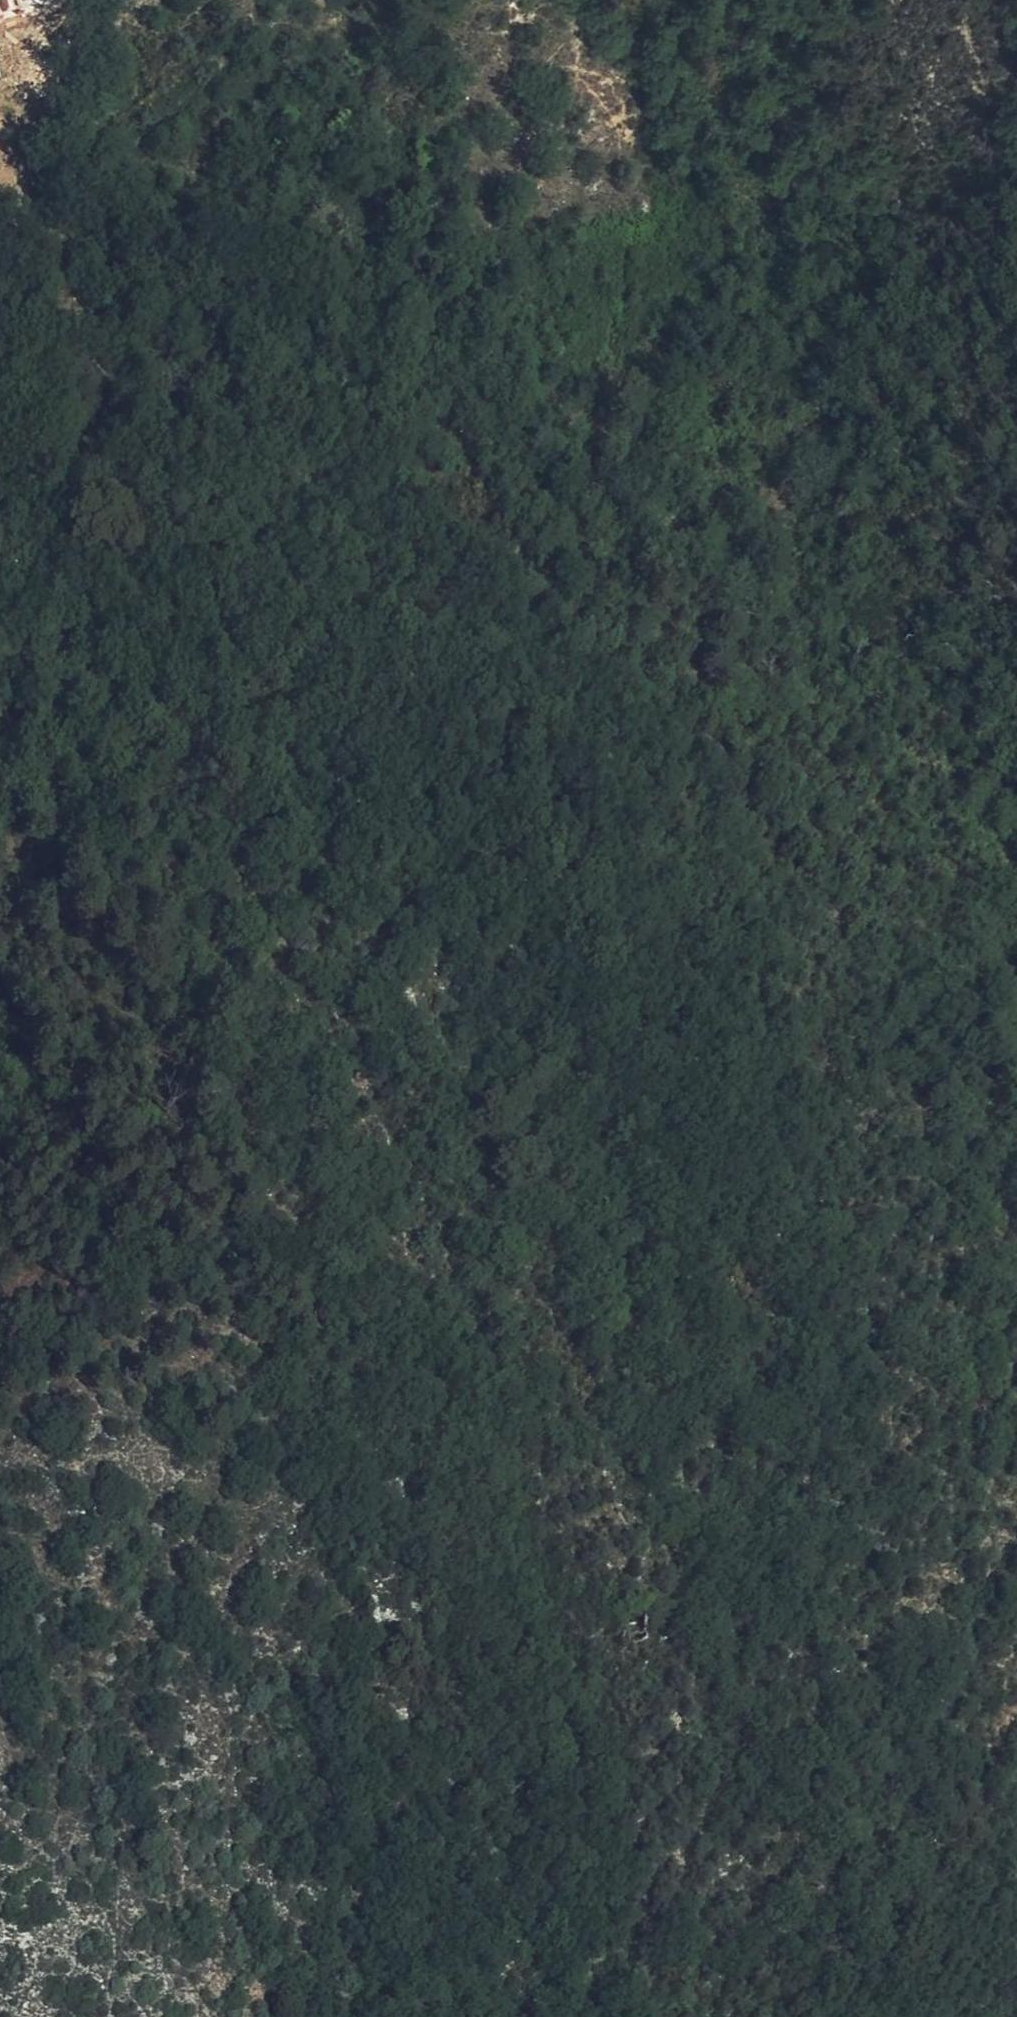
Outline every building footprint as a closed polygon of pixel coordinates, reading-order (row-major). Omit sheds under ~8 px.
[(649,1647),(648,1607),(620,1610),(622,1650),(649,1647)] [(663,1640),(674,1641),(674,1626),(664,1625),(663,1640)]
